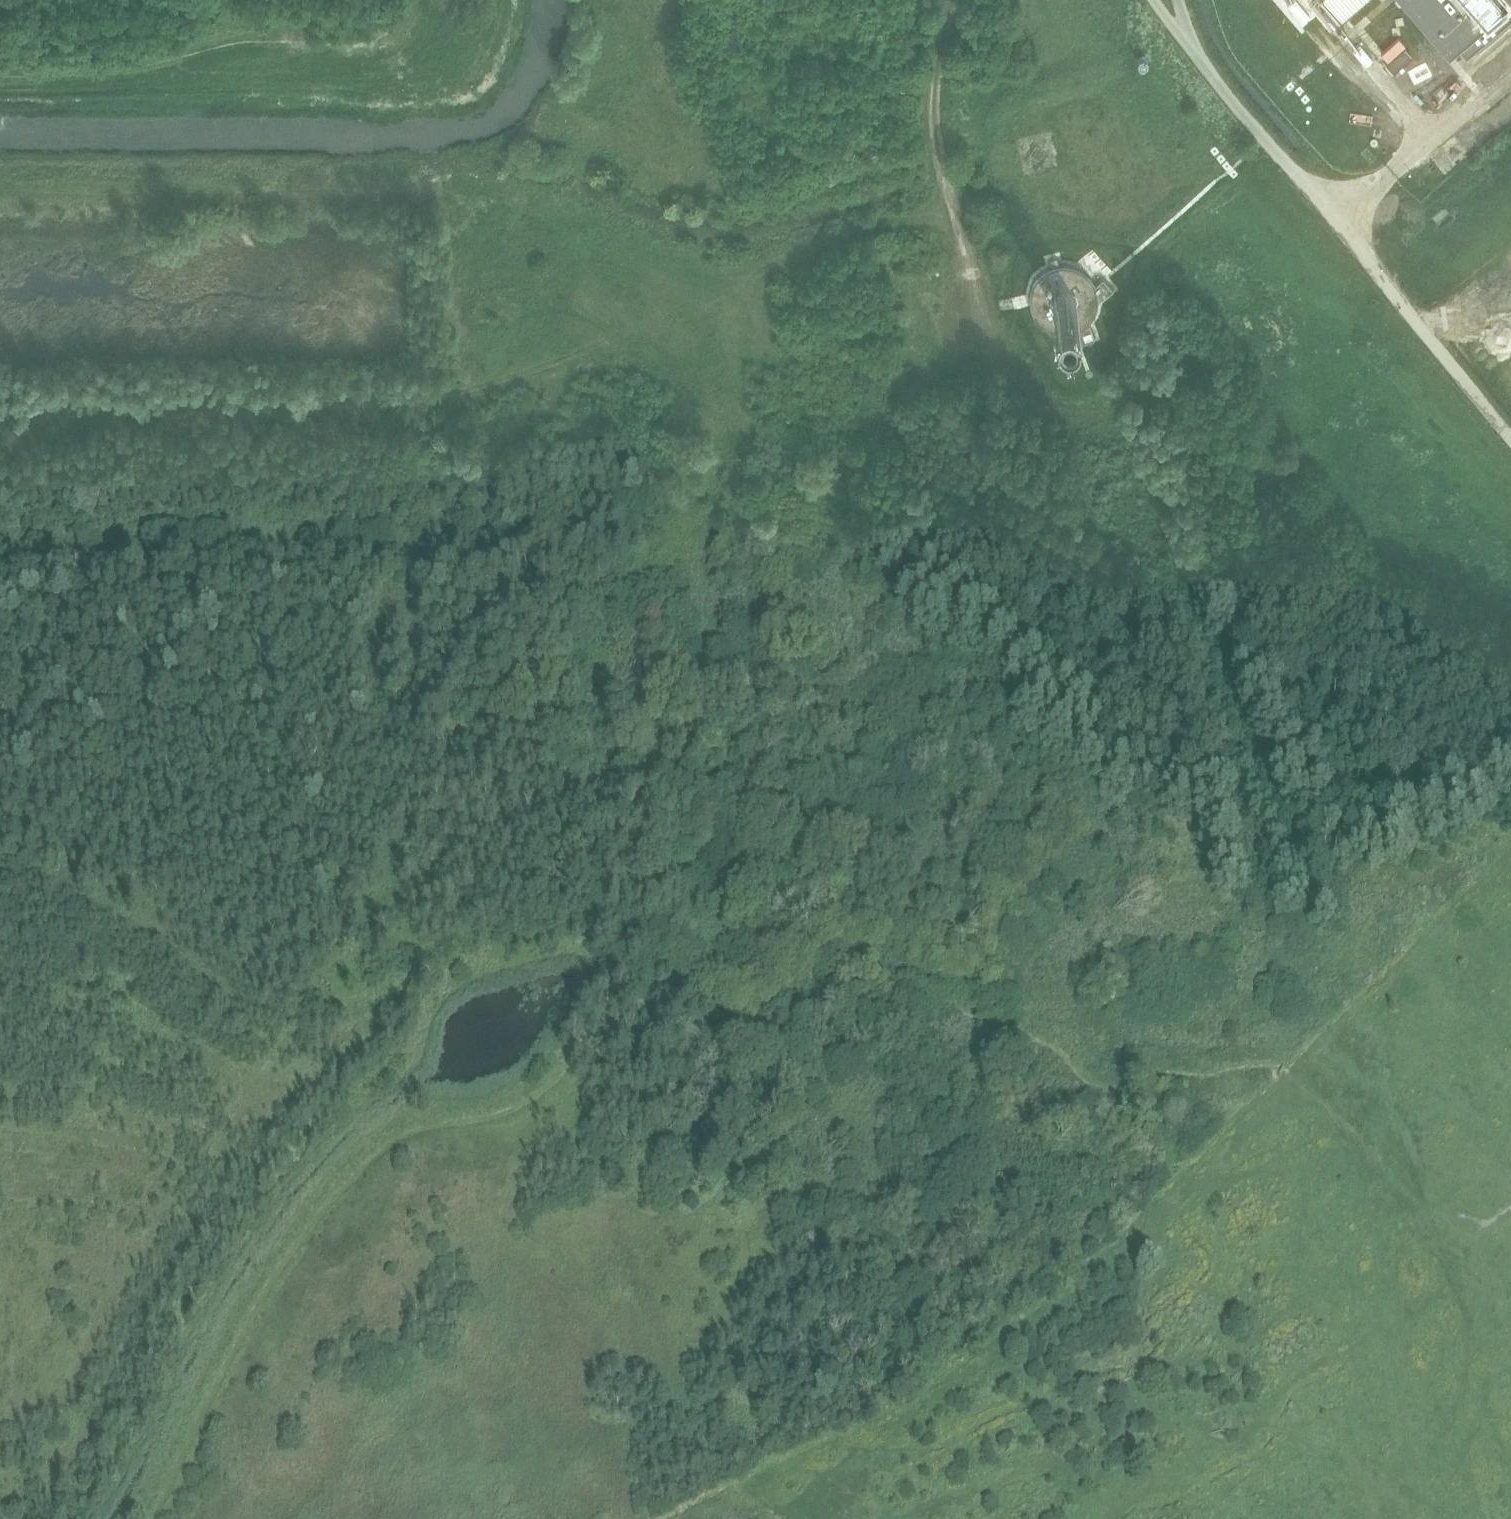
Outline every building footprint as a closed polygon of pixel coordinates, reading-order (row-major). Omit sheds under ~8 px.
[(1474,58),(1510,26),(1510,0),(1406,0),(1449,51),(1459,43),(1467,53),(1469,52),(1474,58)] [(1377,36),(1364,46),(1377,63),(1389,53),(1377,36)] [(1049,259),(1051,267),(1047,269),(1043,272),(1040,274),(1037,278),(1035,281),(1033,285),(1031,290),(1030,294),(1030,298),(1030,303),(1031,307),(1032,311),(1034,315),(1037,319),(1040,322),(1043,325),(1046,328),(1050,330),(1054,331),(1059,332),(1065,348),(1096,338),(1090,322),(1093,317),(1096,312),(1098,306),(1099,301),(1114,288),(1104,276),(1095,283),(1093,279),(1089,274),(1086,272),(1080,268),(1076,266),(1070,265),(1066,264),(1060,264),(1058,257),(1049,259)]
